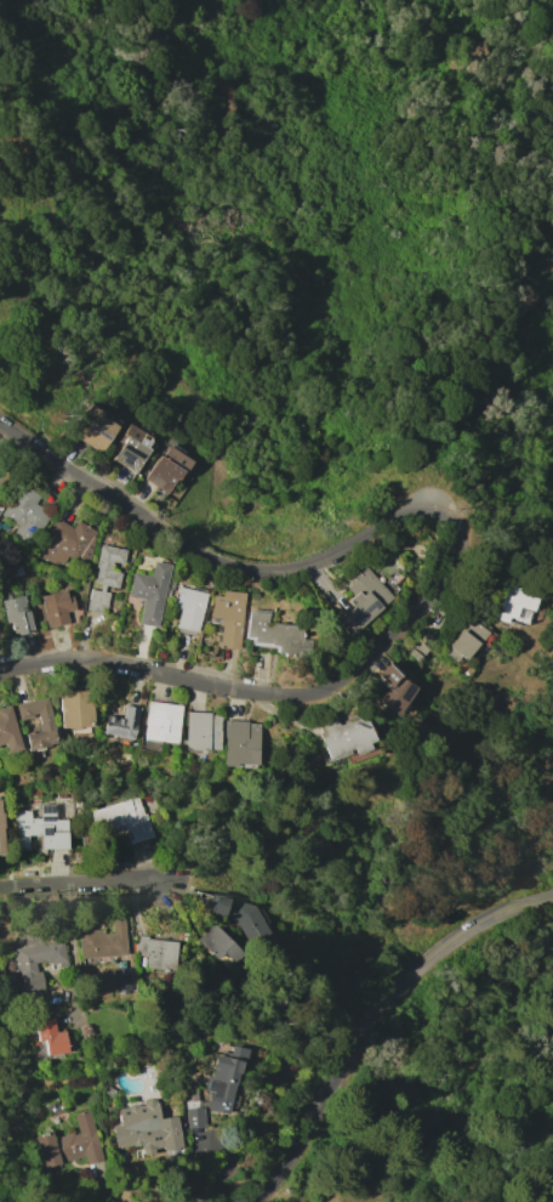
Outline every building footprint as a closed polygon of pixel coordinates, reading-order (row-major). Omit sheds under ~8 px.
[(101,453),(117,423),(86,405),(70,436),(101,453)] [(134,472),(151,438),(128,426),(111,460),(134,472)] [(143,481),(168,495),(188,459),(163,445),(143,481)] [(34,504),(39,495),(19,485),(2,517),(17,525),(13,533),(31,543),(48,512),(34,504)] [(75,522),(73,526),(53,519),(38,557),(63,566),(66,557),(84,564),(97,530),(75,522)] [(124,549),(99,545),(92,587),(89,587),(86,609),(105,612),(108,589),(117,590),(120,573),(110,571),(111,562),(122,564),(124,549)] [(156,627),(169,564),(152,561),(149,576),(132,573),(127,596),(142,599),(137,624),(156,627)] [(354,596),(333,616),(351,635),(391,596),(363,567),(344,586),(354,596)] [(495,616),(525,628),(538,595),(508,583),(495,616)] [(173,627),(195,632),(204,594),(174,586),(169,608),(178,610),(173,627)] [(40,594),(43,627),(67,625),(65,611),(71,611),(68,590),(40,594)] [(237,649),(240,593),(209,592),(207,624),(220,625),(218,648),(237,649)] [(30,632),(26,596),(1,599),(4,623),(9,623),(10,634),(30,632)] [(242,643),(276,646),(275,655),(306,658),(308,640),(299,639),(300,626),(264,622),(266,610),(246,608),(242,643)] [(456,665),(478,645),(464,629),(442,649),(456,665)] [(417,662),(427,648),(417,641),(407,654),(417,662)] [(374,680),(386,686),(377,704),(398,716),(414,687),(396,676),(398,672),(384,663),(374,680)] [(59,729),(91,727),(90,690),(58,691),(59,729)] [(56,744),(47,698),(15,704),(18,720),(37,716),(40,731),(25,734),(28,750),(56,744)] [(176,743),(180,705),(146,701),(142,740),(176,743)] [(4,744),(6,753),(21,750),(9,705),(0,707),(0,745),(4,744)] [(134,739),(138,707),(123,705),(122,718),(104,715),(101,735),(134,739)] [(184,750),(218,751),(219,713),(184,712),(184,750)] [(375,744),(364,715),(338,726),(334,715),(315,723),(330,762),(375,744)] [(258,722),(223,721),(221,766),(256,768),(258,722)] [(151,837),(138,795),(90,811),(98,835),(123,826),(129,844),(151,837)] [(12,809),(28,809),(28,813),(33,813),(33,820),(40,820),(40,806),(56,806),(56,820),(68,821),(69,834),(68,835),(67,847),(45,847),(45,840),(36,840),(36,837),(12,838),(12,809)] [(195,907),(224,916),(228,900),(199,891),(195,907)] [(234,912),(252,951),(274,941),(255,902),(234,912)] [(78,957),(125,956),(124,916),(107,917),(107,930),(78,931),(78,957)] [(196,939),(225,970),(242,954),(213,923),(196,939)] [(175,969),(176,939),(136,939),(136,954),(145,955),(145,968),(175,969)] [(14,948),(22,1004),(43,1001),(38,966),(66,962),(63,941),(14,948)] [(129,969),(115,968),(115,993),(128,993),(129,969)] [(35,1019),(36,1041),(44,1041),(45,1055),(65,1054),(64,1031),(54,1032),(53,1018),(35,1019)] [(228,1114),(242,1048),(230,1045),(228,1055),(214,1052),(206,1091),(210,1092),(206,1110),(228,1114)] [(179,1148),(176,1116),(158,1118),(156,1102),(117,1106),(119,1125),(112,1125),(114,1147),(140,1145),(141,1155),(153,1154),(153,1151),(179,1148)] [(187,1128),(203,1127),(202,1107),(185,1108),(187,1128)] [(74,1115),(90,1110),(103,1160),(87,1164),(85,1156),(45,1168),(36,1136),(52,1132),(55,1139),(74,1133),(75,1134),(80,1133),(74,1115)]
